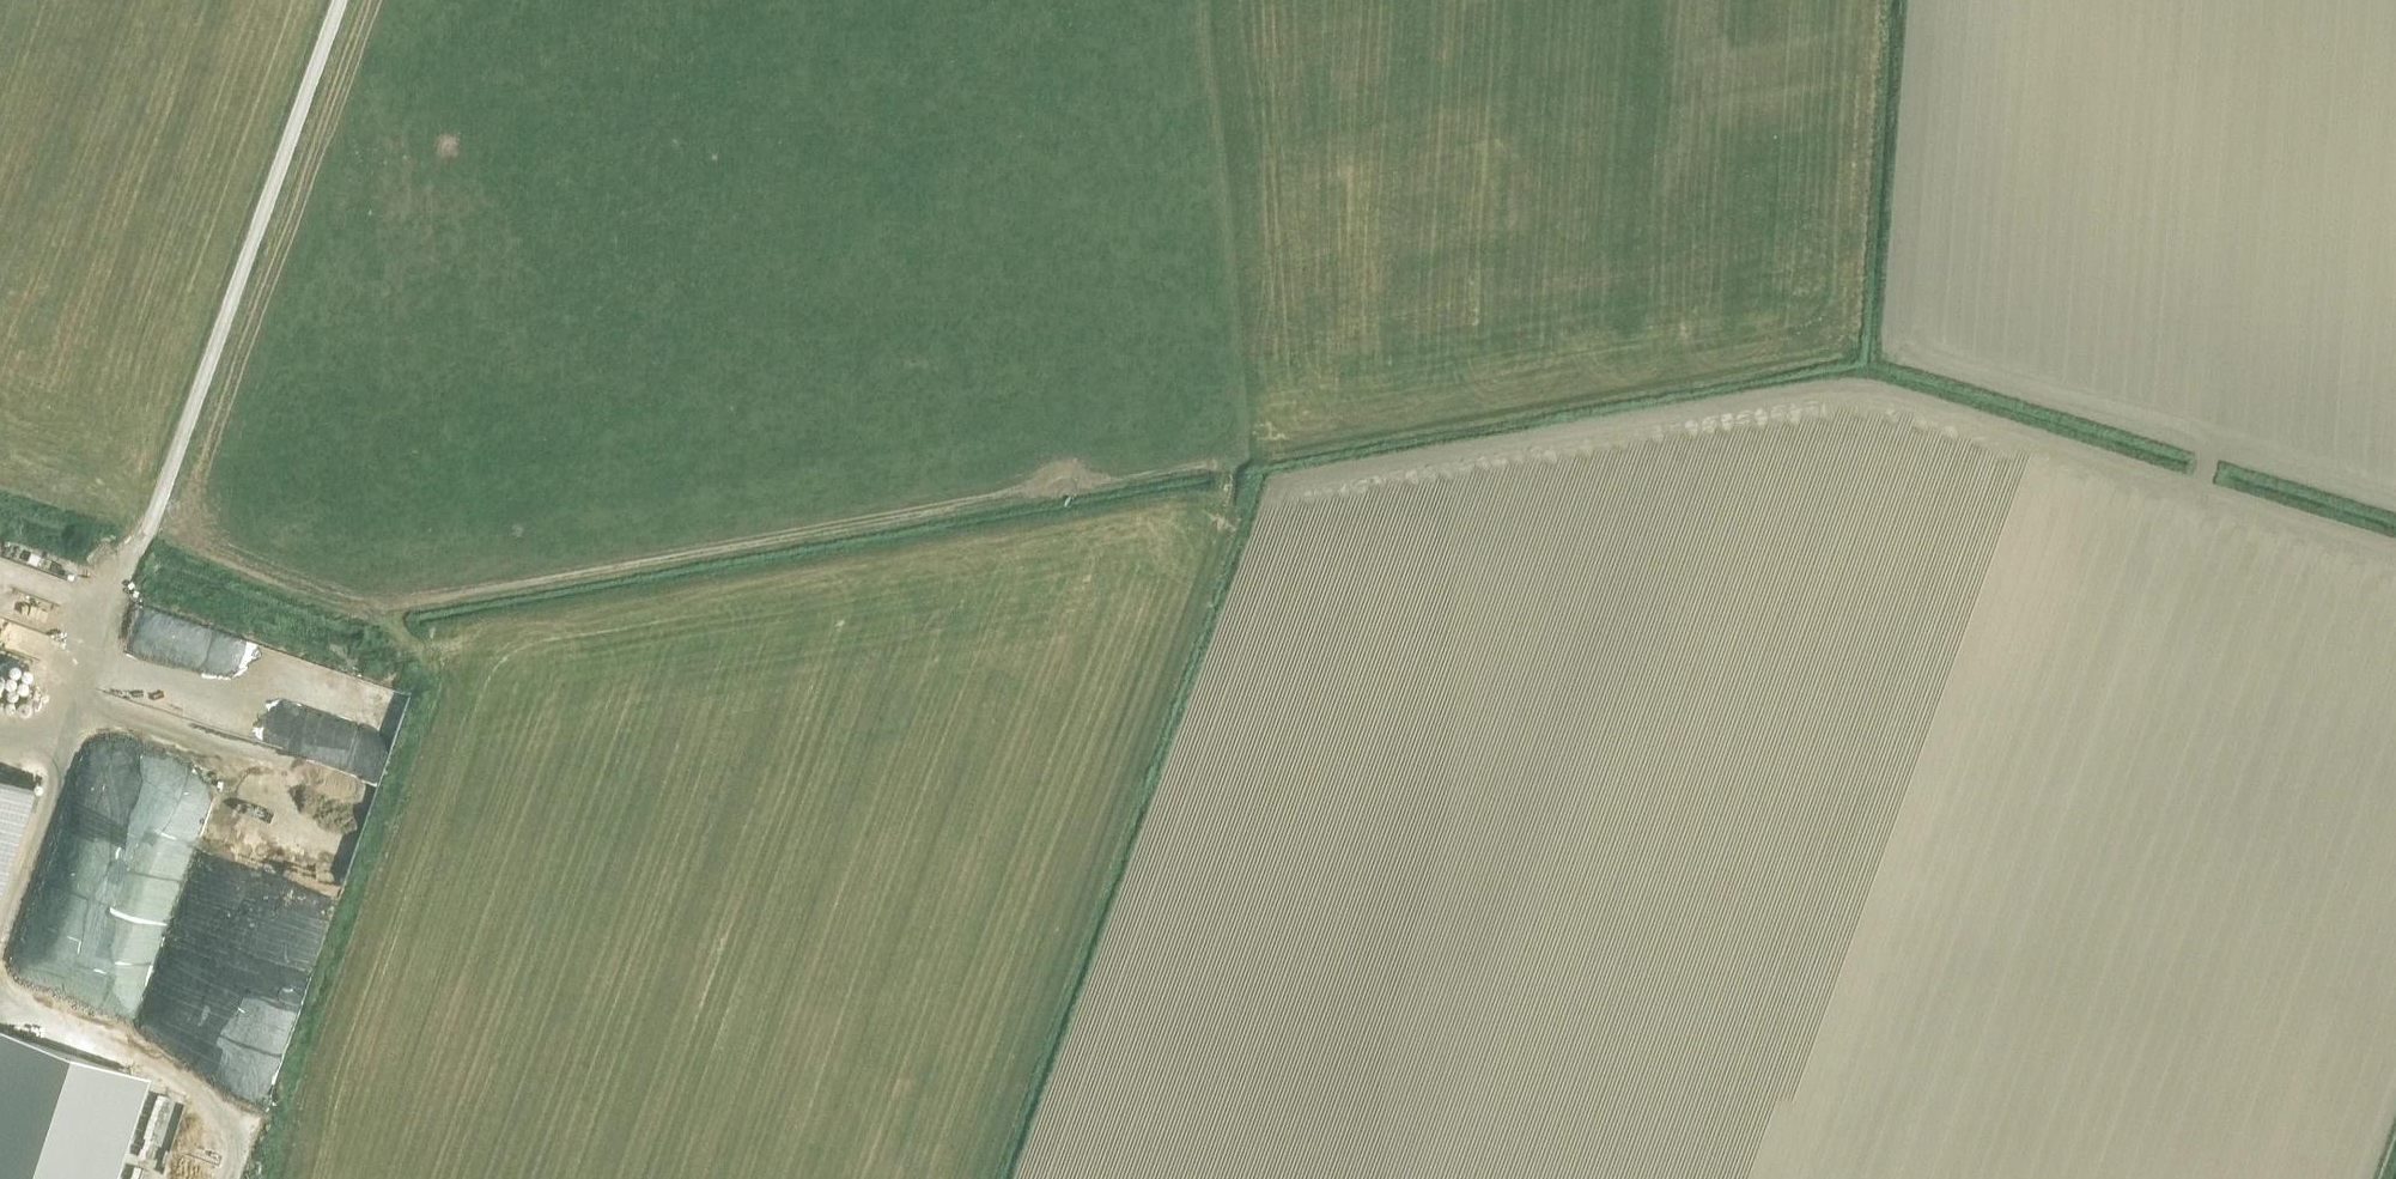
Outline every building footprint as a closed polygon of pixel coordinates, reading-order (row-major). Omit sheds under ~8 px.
[(20,700),(19,702),(19,705),(20,707),(21,709),(24,711),(26,711),(29,711),(31,709),(33,707),(34,705),(34,702),(33,700),(31,698),(29,696),(26,696),(24,696),(21,698),(20,700)] [(36,787),(0,775),(0,896),(36,787)] [(64,790),(62,819),(80,827),(103,828),(118,834),(138,835),(143,824),(157,825),(156,847),(213,870),(227,871),(232,859),(233,846),(205,835),(206,812),(197,811),(186,807),(156,805),(150,820),(123,810),(130,792),(85,789),(68,782),(64,790)] [(42,846),(37,859),(58,867),(63,854),(42,846)] [(12,1026),(0,1059),(0,1161),(23,1169),(67,1046),(12,1026)] [(38,1178),(48,1178),(55,1154),(44,1151),(36,1178),(38,1178)]
